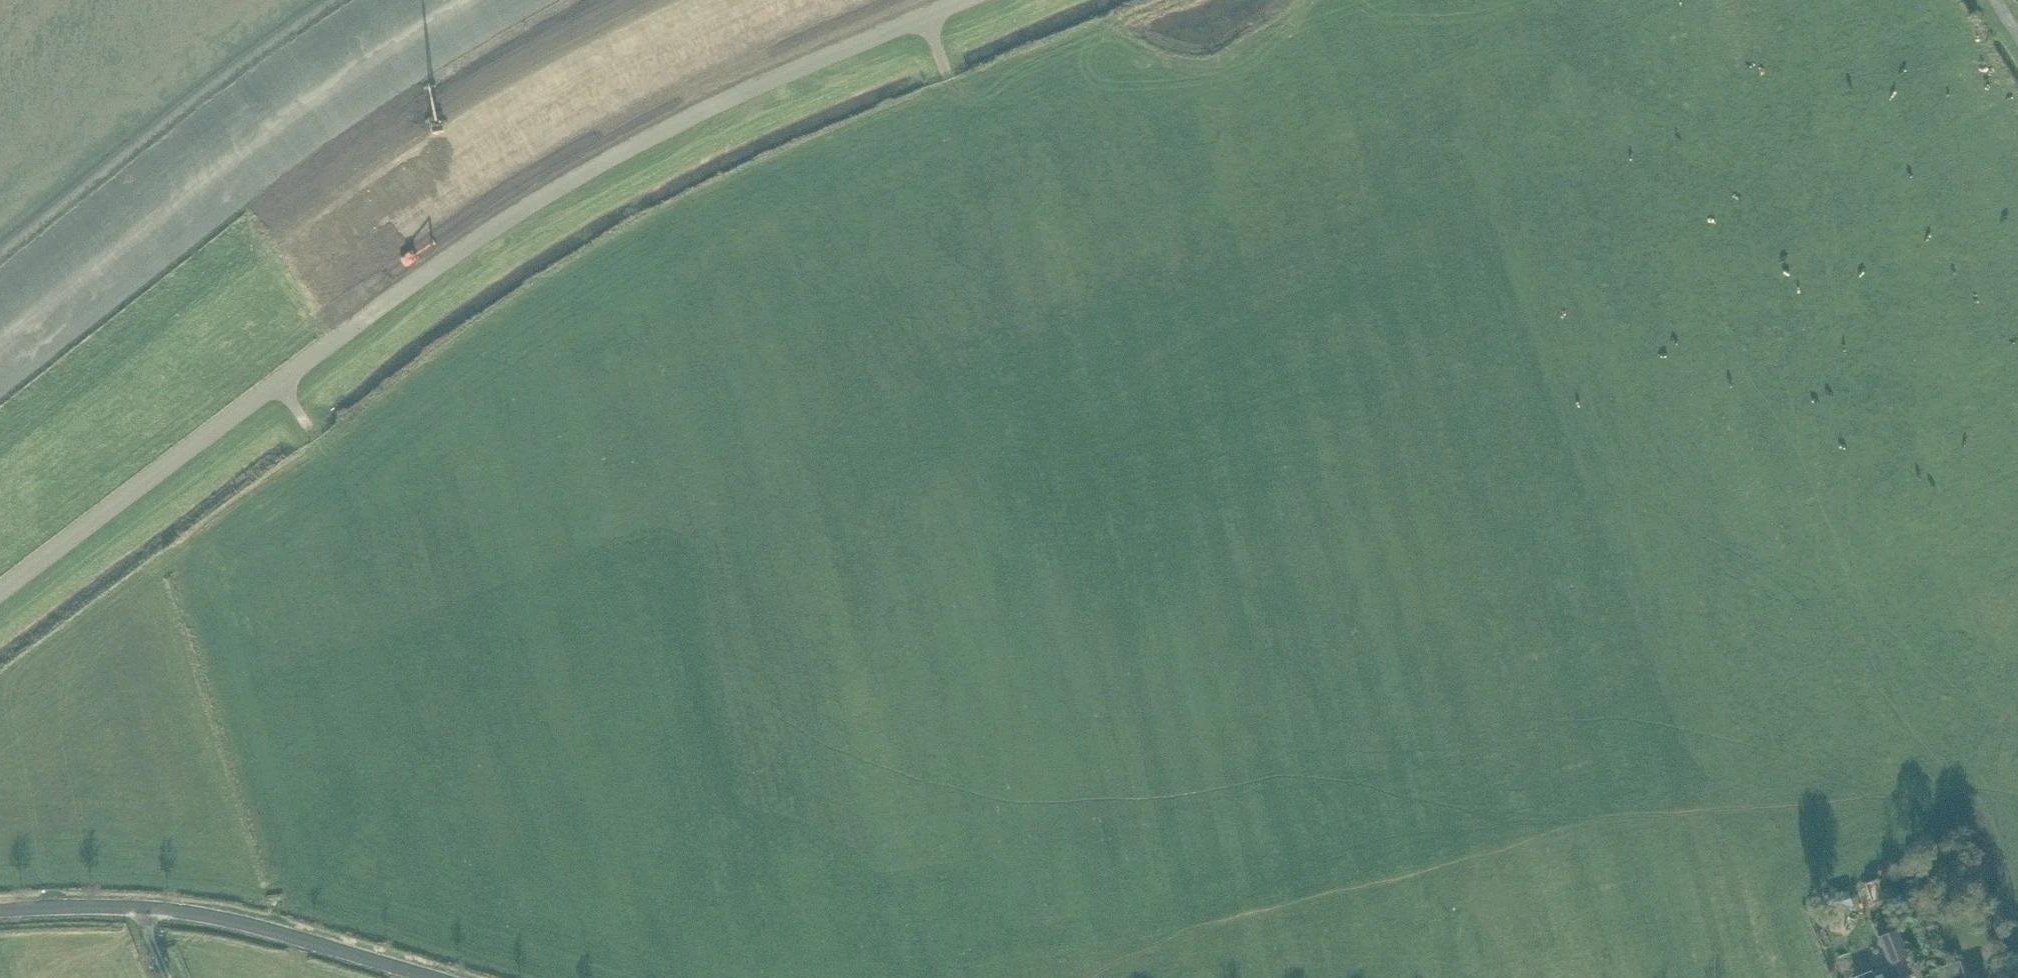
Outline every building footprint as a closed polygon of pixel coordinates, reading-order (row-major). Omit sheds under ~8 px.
[(1905,892),(1920,886),(1917,877),(1901,882),(1905,892)] [(1885,900),(1877,878),(1864,883),(1872,905),(1885,900)] [(1847,892),(1830,898),(1835,911),(1838,910),(1840,914),(1849,911),(1848,907),(1852,906),(1847,892)] [(1909,957),(1899,934),(1879,943),(1888,965),(1909,957)] [(1932,968),(1933,972),(1935,977),(1961,977),(1963,977),(1959,963),(1958,960),(1932,968)]
